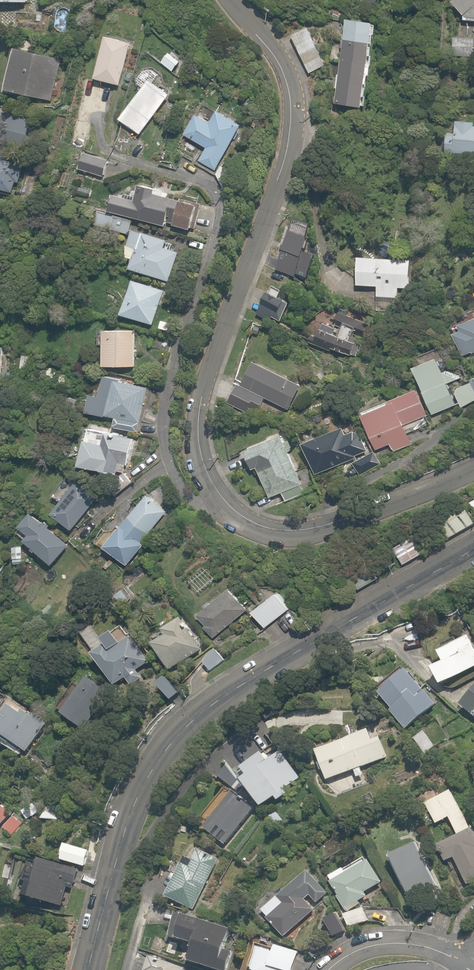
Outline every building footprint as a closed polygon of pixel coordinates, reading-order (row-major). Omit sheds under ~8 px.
[(38,16),(39,0),(3,0),(30,2),(29,15),(38,16)] [(461,14),(461,20),(473,21),(473,0),(450,0),(461,14)] [(368,75),(369,64),(364,63),(365,54),(369,55),(371,34),(373,34),(375,20),(342,17),(339,48),(334,48),(332,63),(338,63),(334,101),(360,104),(362,82),(365,82),(366,75),(368,75)] [(324,63),(305,27),(289,35),(308,71),(324,63)] [(473,28),(456,27),(455,52),(471,53),(473,28)] [(119,85),(129,40),(101,34),(91,79),(119,85)] [(61,58),(10,46),(0,87),(0,88),(51,100),(61,58)] [(140,86),(118,119),(140,134),(168,93),(159,87),(164,79),(144,66),(134,82),(140,86)] [(240,120),(217,109),(211,121),(195,113),(184,136),(206,147),(199,161),(216,169),(240,120)] [(24,150),(33,122),(0,111),(0,126),(1,126),(0,129),(0,142),(24,150)] [(468,125),(469,120),(453,119),(452,134),(444,133),(443,151),(473,153),(473,125),(468,125)] [(107,158),(80,150),(75,168),(102,175),(107,158)] [(9,191),(12,180),(17,181),(19,173),(15,172),(18,160),(0,155),(0,188),(9,191)] [(198,207),(175,201),(154,196),(156,190),(137,185),(133,201),(111,195),(107,210),(192,232),(198,207)] [(132,220),(97,210),(93,224),(128,234),(129,228),(130,225),(132,220)] [(170,243),(164,241),(165,238),(139,231),(140,228),(130,225),(129,228),(128,234),(122,254),(130,257),(127,269),(169,280),(177,251),(168,248),(170,243)] [(376,297),(396,297),(396,287),(408,287),(408,264),(385,264),(385,256),(355,256),(355,284),(376,284),(376,297)] [(163,290),(130,279),(119,313),(152,323),(163,290)] [(262,290),(257,299),(261,301),(255,314),(269,321),(272,315),(279,319),(288,300),(267,289),(266,292),(262,290)] [(462,356),(473,351),(473,308),(466,311),(469,316),(449,324),(462,356)] [(343,322),(339,333),(323,327),(319,336),(351,348),(354,339),(349,337),(353,326),(364,330),(367,322),(337,310),(334,318),(343,322)] [(134,328),(101,327),(100,365),(134,366),(134,328)] [(29,354),(20,353),(19,368),(28,369),(29,354)] [(439,371),(433,357),(410,367),(430,414),(453,403),(445,384),(460,377),(455,364),(439,371)] [(299,382),(250,360),(239,386),(261,396),(264,397),(287,408),(299,382)] [(101,376),(97,399),(88,397),(88,400),(81,398),(79,411),(104,415),(105,412),(113,414),(111,426),(137,430),(145,383),(101,376)] [(470,380),(449,389),(457,406),(473,399),(473,389),(470,380)] [(258,411),(264,397),(261,396),(239,386),(236,384),(229,398),(258,411)] [(391,452),(410,445),(402,425),(427,414),(416,388),(357,412),(372,449),(387,443),(391,452)] [(354,455),(365,450),(356,427),(342,433),(338,423),(299,439),(314,475),(355,458),(354,455)] [(107,437),(108,431),(99,429),(98,433),(93,432),(94,426),(86,425),(83,438),(80,437),(75,462),(95,466),(94,470),(114,474),(115,470),(121,471),(123,463),(126,464),(131,436),(114,432),(113,438),(107,437)] [(267,496),(303,482),(291,453),(286,455),(284,451),(292,448),(289,439),(286,440),(283,432),(241,449),(248,469),(255,466),(267,496)] [(382,464),(375,451),(352,463),(358,476),(382,464)] [(95,499),(74,482),(49,513),(70,530),(95,499)] [(142,540),(166,510),(146,494),(121,525),(118,523),(101,544),(126,565),(144,543),(142,540)] [(473,522),(473,519),(465,502),(436,518),(446,537),(473,522)] [(27,512),(16,526),(27,535),(22,541),(52,564),(68,543),(27,512)] [(402,564),(421,552),(409,533),(390,545),(402,564)] [(355,589),(375,577),(369,568),(364,571),(359,564),(345,573),(355,589)] [(210,638),(244,608),(224,585),(190,615),(210,638)] [(289,607),(276,589),(248,610),(261,627),(289,607)] [(176,616),(145,639),(168,670),(199,647),(176,616)] [(103,645),(89,654),(111,685),(122,678),(129,687),(140,679),(134,670),(146,661),(127,634),(106,649),(103,645)] [(465,635),(436,651),(441,662),(430,668),(439,684),(473,665),(473,651),(465,635)] [(223,658),(213,647),(198,660),(208,671),(216,665),(222,672),(229,666),(223,658)] [(436,702),(424,688),(419,693),(400,670),(374,691),(405,728),(436,702)] [(179,691),(162,674),(151,685),(168,702),(179,691)] [(106,695),(83,677),(56,711),(79,729),(106,695)] [(459,703),(473,717),(473,687),(459,703)] [(2,693),(0,695),(0,738),(25,754),(46,722),(2,693)] [(355,778),(364,775),(361,765),(386,756),(375,725),(312,749),(323,779),(351,769),(355,778)] [(437,746),(420,729),(410,739),(426,756),(437,746)] [(215,774),(237,792),(243,786),(257,806),(271,797),(274,801),(285,793),(282,789),(303,774),(283,747),(267,758),(262,751),(239,768),(243,774),(240,776),(224,763),(215,774)] [(353,790),(348,778),(328,786),(333,798),(337,796),(342,808),(365,799),(361,787),(353,790)] [(254,808),(231,789),(200,826),(223,845),(254,808)] [(469,828),(449,790),(433,798),(430,792),(420,797),(434,823),(446,816),(456,835),(469,828)] [(64,807),(47,798),(38,815),(55,824),(64,807)] [(24,821),(0,802),(0,831),(9,839),(24,821)] [(473,826),(471,827),(469,828),(456,835),(435,846),(443,860),(451,856),(466,885),(473,881),(473,829),(473,826)] [(414,839),(384,854),(398,882),(403,891),(407,899),(437,883),(414,839)] [(87,850),(59,843),(55,861),(82,867),(87,850)] [(357,859),(351,863),(352,866),(344,871),(341,865),(324,875),(347,912),(359,904),(357,901),(365,896),(363,892),(380,881),(360,848),(353,852),(357,859)] [(216,857),(196,849),(188,868),(176,863),(162,895),(193,909),(216,857)] [(77,870),(36,858),(29,882),(23,881),(19,896),(60,907),(66,884),(73,886),(77,870)] [(278,885),(254,905),(281,937),(313,909),(304,899),(308,895),(315,904),(327,894),(307,869),(282,890),(278,885)] [(369,918),(361,905),(342,917),(350,930),(369,918)] [(334,912),(323,919),(334,937),(345,930),(334,912)] [(218,969),(227,969),(232,952),(221,948),(226,929),(175,915),(169,937),(190,942),(185,961),(218,969)] [(252,947),(246,969),(290,969),(294,950),(272,945),(270,951),(252,947)] [(146,954),(141,969),(186,969),(186,967),(146,954)]
